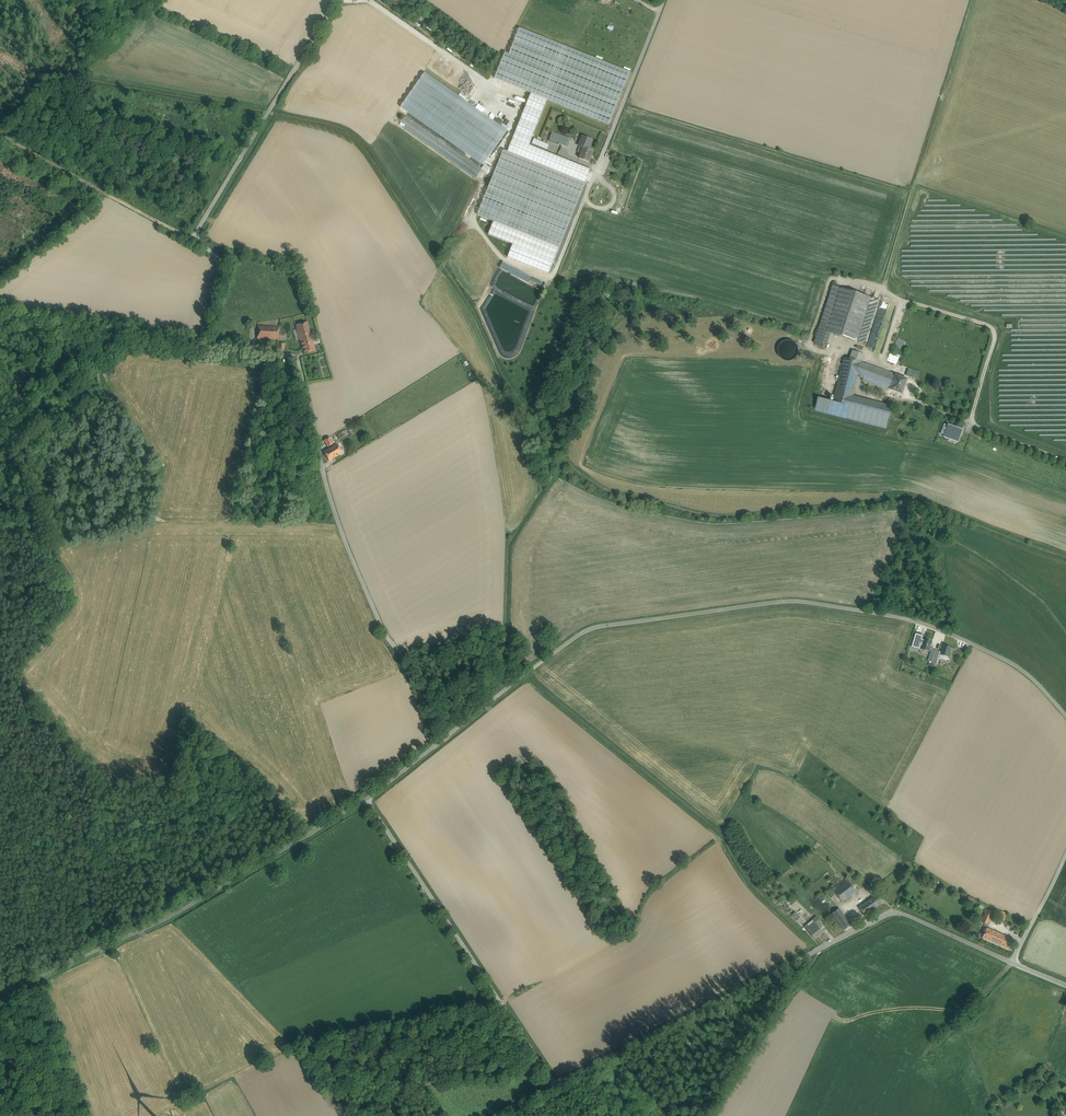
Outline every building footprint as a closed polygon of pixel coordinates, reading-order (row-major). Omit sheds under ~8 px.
[(508,129),(426,72),(401,107),(483,165),(508,129)] [(559,144),(562,136),(552,132),(549,142),(559,146),(559,144)] [(559,144),(567,147),(570,139),(562,136),(559,144)] [(584,148),(588,150),(592,140),(583,137),(579,146),(580,147),(584,148)] [(591,171),(515,141),(476,227),(514,240),(511,254),(557,272),(591,171)] [(580,159),(589,163),(593,152),(588,150),(584,148),(581,154),(580,159)] [(833,286),(815,342),(825,346),(830,332),(827,331),(841,288),(833,286)] [(878,301),(841,288),(827,331),(830,332),(864,343),(878,301)] [(881,301),(867,347),(874,351),(888,304),(881,301)] [(307,322),(296,325),(304,354),(316,351),(307,322)] [(257,338),(279,340),(279,327),(257,326),(257,338)] [(904,342),(898,338),(896,341),(895,345),(896,345),(896,346),(900,349),(904,342)] [(277,351),(285,352),(285,344),(277,343),(277,351)] [(861,353),(852,350),(849,359),(861,362),(863,354),(861,353)] [(844,358),(833,403),(850,407),(852,398),(861,362),(849,359),(844,358)] [(895,375),(866,364),(864,368),(865,370),(863,374),(865,375),(862,381),(869,383),(885,389),(886,388),(890,389),(895,375)] [(920,372),(909,368),(906,375),(917,380),(920,372)] [(907,379),(895,374),(895,375),(890,389),(892,390),(890,393),(895,395),(896,392),(898,392),(902,394),(904,388),(906,383),(907,379)] [(885,406),(852,398),(850,407),(888,417),(890,411),(891,408),(885,406)] [(894,401),(890,399),(888,400),(885,406),(891,408),(894,401)] [(850,407),(833,403),(818,400),(815,410),(879,427),(886,428),(888,417),(850,407)] [(393,413),(389,408),(384,411),(382,407),(367,415),(373,425),(393,413)] [(958,440),(962,430),(948,425),(944,435),(958,440)] [(337,436),(339,439),(348,434),(346,430),(337,436)] [(328,447),(333,444),(330,437),(324,441),(328,447)] [(337,444),(323,452),(329,461),(342,453),(337,444)] [(923,636),(916,634),(912,647),(920,649),(921,644),(922,645),(923,641),(922,641),(923,636)] [(932,642),(924,640),(923,641),(922,645),(921,649),(929,652),(932,642)] [(951,648),(943,645),(940,655),(948,657),(951,648)] [(940,652),(931,649),(928,660),(937,663),(940,652)] [(846,878),(832,888),(835,892),(849,882),(846,878)] [(849,882),(835,892),(837,895),(842,902),(852,894),(856,891),(849,882)] [(835,892),(832,888),(827,892),(832,899),(837,895),(835,892)] [(876,895),(859,908),(865,915),(882,903),(876,895)] [(792,909),(787,904),(784,908),(786,909),(784,910),(787,914),(792,909)] [(848,920),(839,909),(832,914),(841,925),(848,920)] [(986,910),(980,925),(987,928),(993,913),(986,910)] [(1007,914),(1001,911),(998,918),(1004,921),(1007,914)] [(817,917),(813,920),(815,923),(818,926),(822,923),(817,917)] [(848,920),(841,925),(844,930),(851,925),(848,920)] [(818,926),(815,923),(809,928),(807,925),(804,927),(814,939),(823,932),(818,926)] [(1003,935),(987,928),(983,938),(998,945),(1003,935)] [(1013,939),(1003,935),(998,945),(1008,949),(1013,939)]
